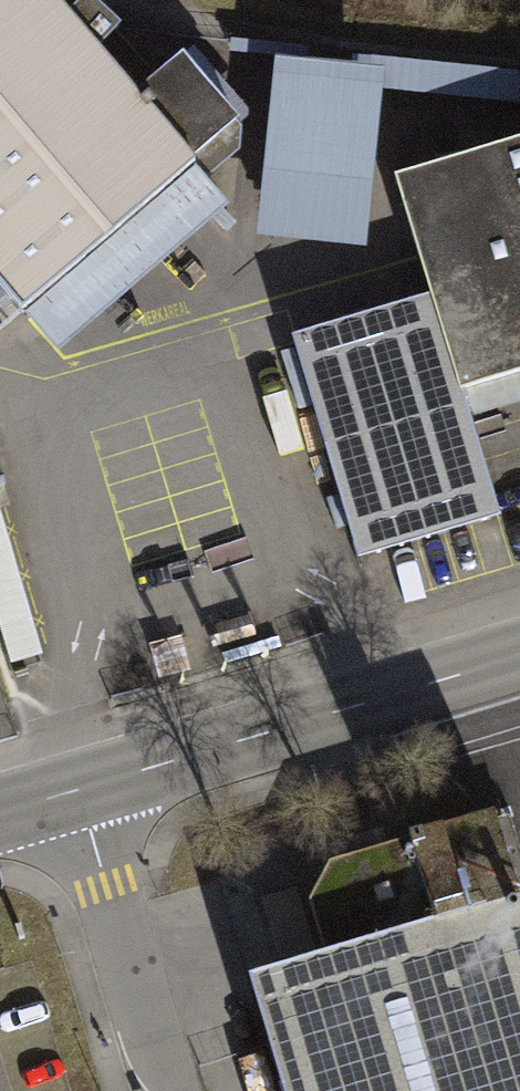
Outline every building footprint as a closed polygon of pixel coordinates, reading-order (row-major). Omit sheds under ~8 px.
[(41,0),(0,0),(0,303),(4,299),(62,364),(234,214),(201,176),(243,140),(189,79),(143,119),(41,0)] [(390,91),(278,79),(258,256),(370,269),(390,91)] [(406,198),(440,314),(474,430),(519,417),(519,165),(406,198)] [(474,430),(440,314),(299,356),(363,573),(504,532),(474,430)] [(0,531),(0,637),(12,679),(43,671),(3,530),(0,531)] [(327,971),(253,993),(282,1090),(519,1090),(519,883),(501,816),(328,866),(309,908),(327,971)]
